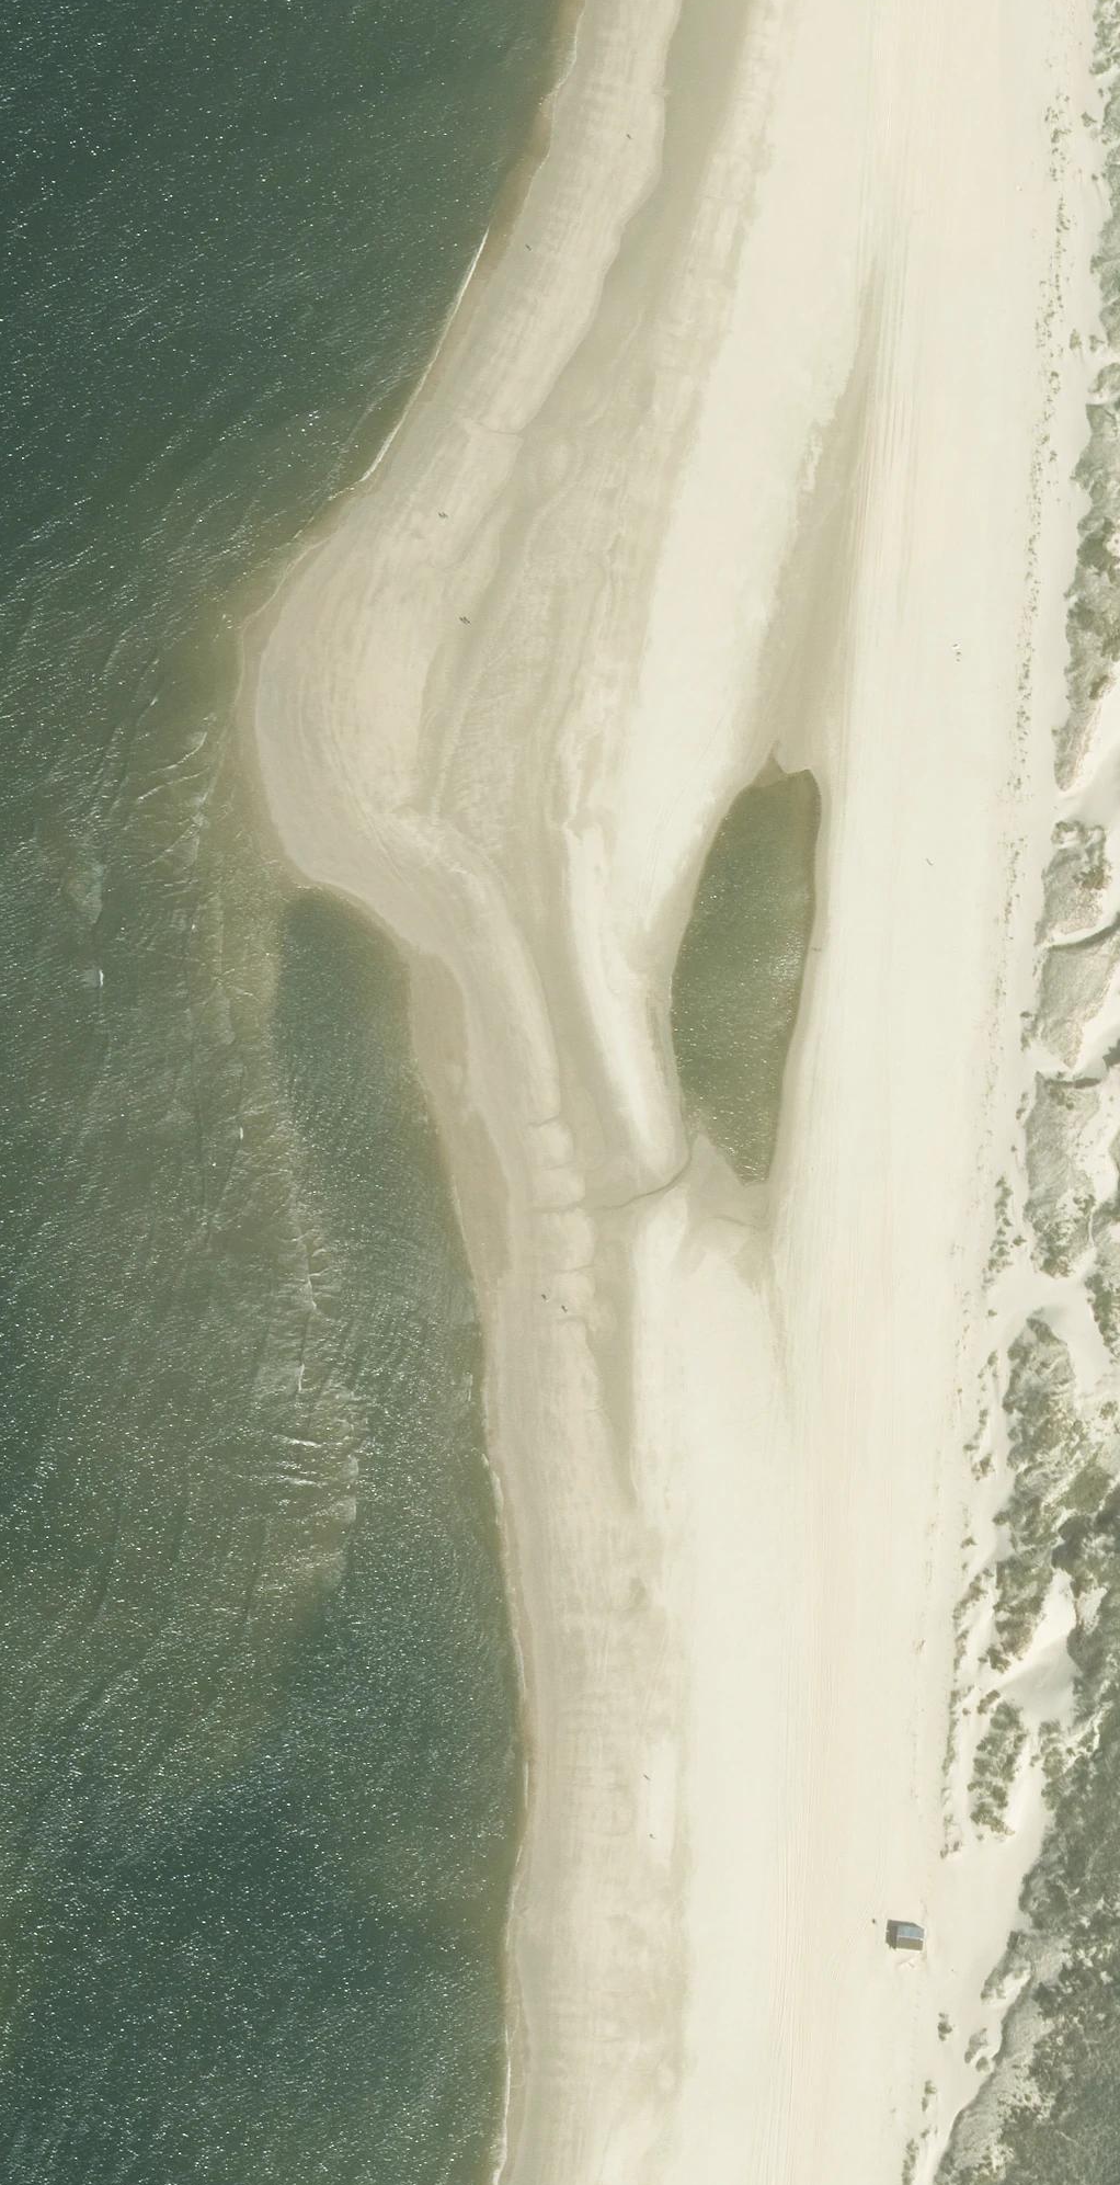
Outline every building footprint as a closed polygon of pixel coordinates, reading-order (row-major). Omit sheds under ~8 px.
[(961,1841),(1017,1849),(1021,1823),(965,1814),(961,1841)]
